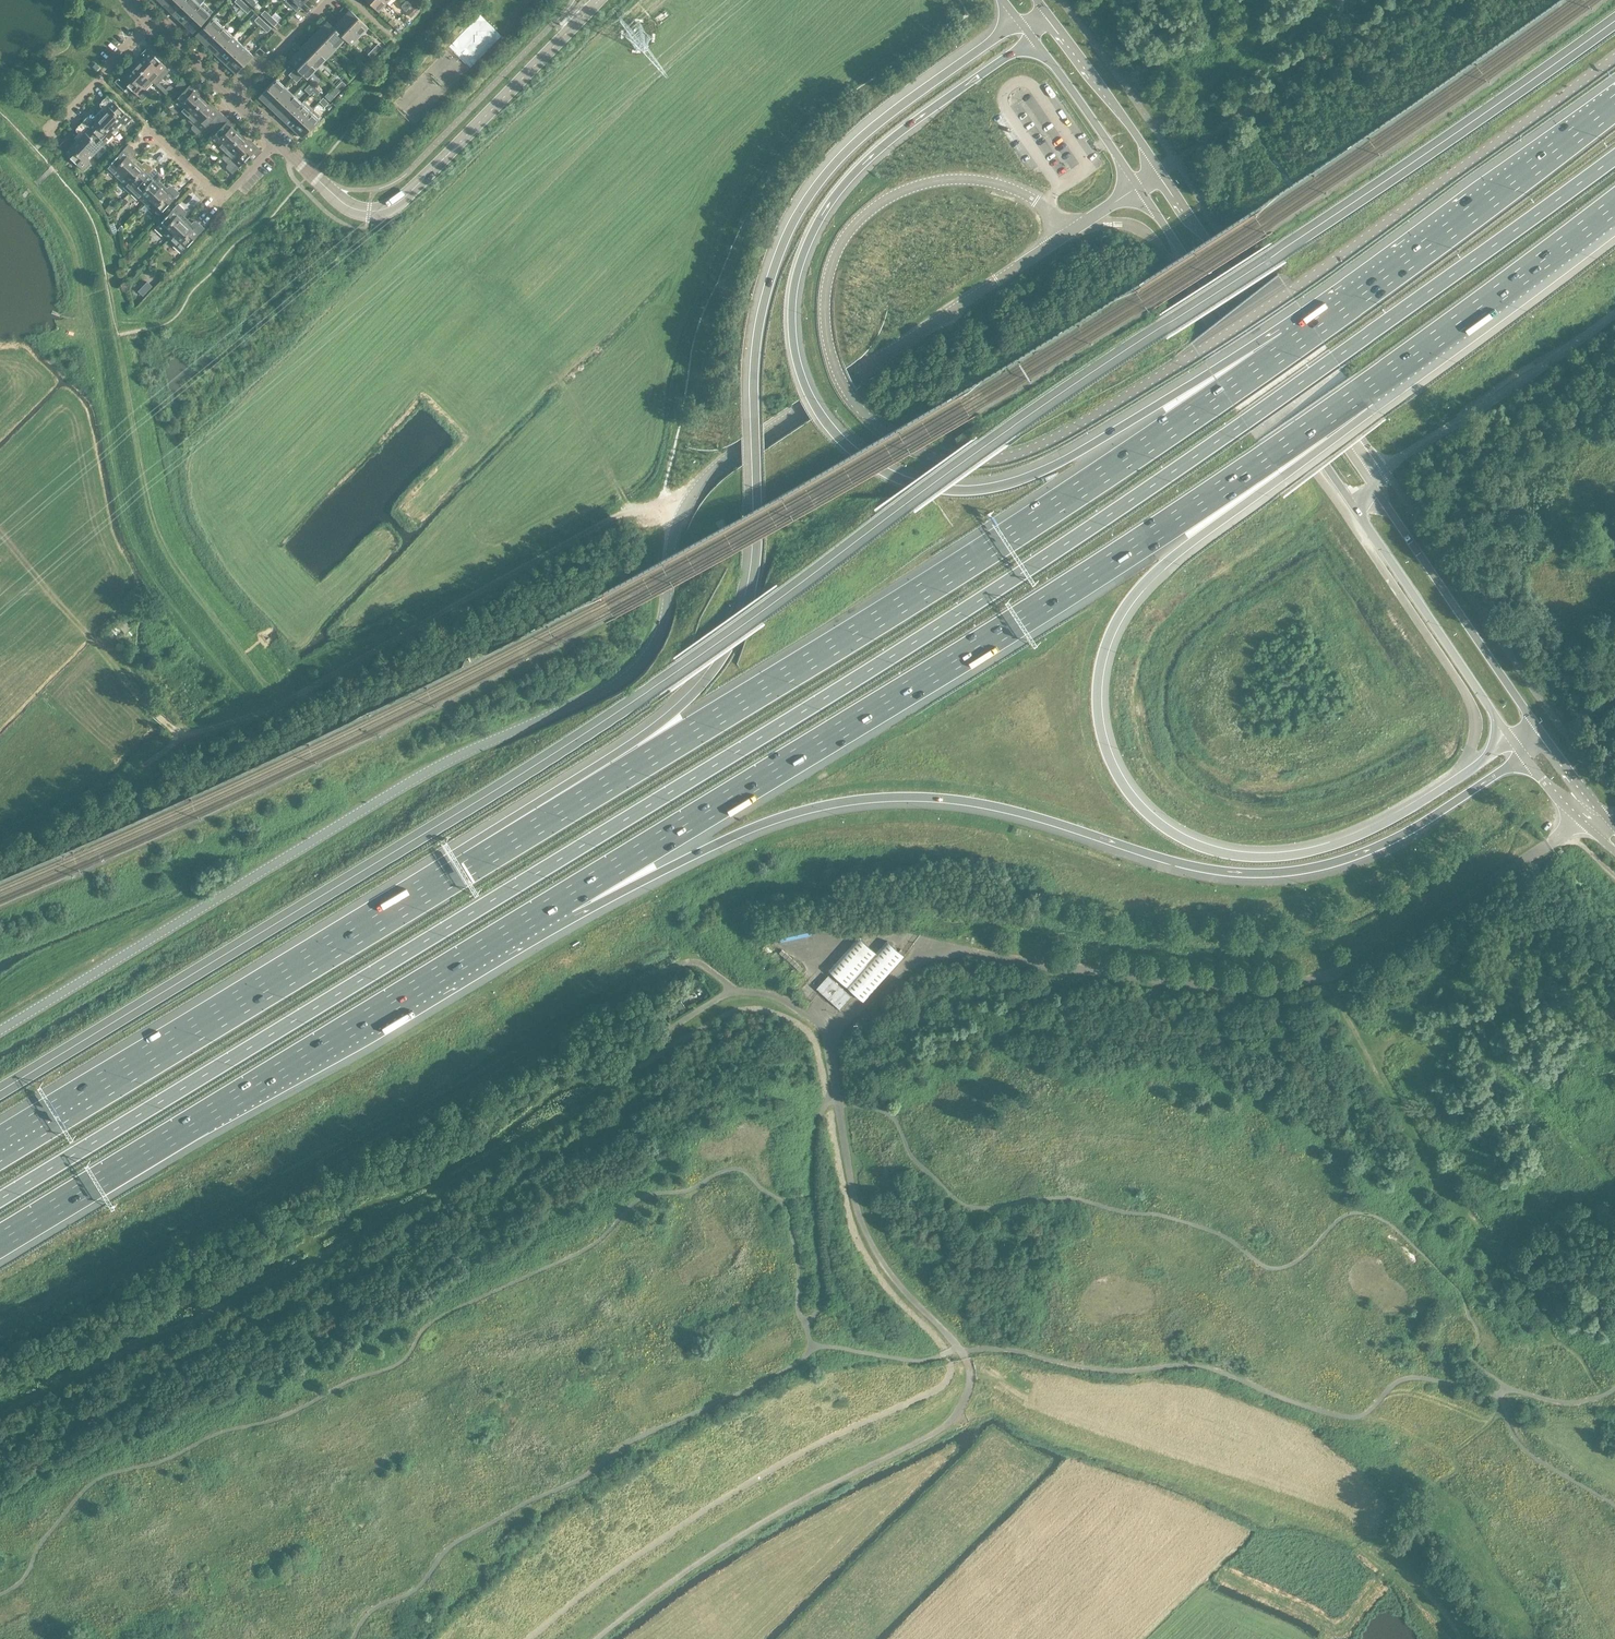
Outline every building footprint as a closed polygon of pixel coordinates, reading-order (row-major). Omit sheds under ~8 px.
[(162,4),(172,14),(185,0),(167,0),(162,4)] [(199,6),(193,0),(185,0),(172,14),(182,23),(199,6)] [(286,1),(296,10),(306,0),(286,0),(286,1)] [(378,12),(386,3),(383,0),(365,0),(378,12)] [(199,6),(182,23),(193,33),(213,12),(203,2),(199,6)] [(244,3),(241,7),(247,14),(251,10),(244,3)] [(261,14),(268,20),(271,16),(265,10),(261,14)] [(349,10),(341,19),(358,35),(366,27),(349,10)] [(254,20),(261,26),(264,22),(258,16),(254,20)] [(271,16),(268,20),(274,26),(278,22),(271,16)] [(205,45),(222,28),(211,18),(195,35),(205,45)] [(332,27),(344,38),(350,44),(358,35),(341,19),(333,27),(332,27)] [(317,31),(334,48),(344,38),(332,27),(333,27),(327,21),(317,31)] [(264,22),(261,26),(267,32),(271,28),(264,22)] [(222,28),(205,45),(215,54),(232,37),(222,28)] [(307,41),(325,58),(334,48),(317,31),(307,41)] [(232,37),(215,54),(225,64),(242,46),(232,37)] [(298,51),(315,68),(325,58),(307,41),(298,51)] [(377,44),(372,49),(376,53),(381,47),(377,44)] [(242,46),(225,64),(235,74),(252,56),(242,46)] [(143,56),(135,65),(152,81),(171,100),(178,92),(170,85),(165,89),(161,85),(161,84),(161,85),(158,82),(162,77),(163,77),(169,71),(170,70),(146,48),(141,54),(143,56)] [(371,58),(376,53),(372,49),(367,54),(371,58)] [(305,78),(315,68),(298,51),(288,61),(305,78)] [(360,61),(354,67),(358,71),(364,65),(360,61)] [(152,81),(135,65),(126,74),(124,72),(118,77),(120,79),(116,83),(126,92),(130,88),(142,100),(142,99),(149,92),(145,89),(152,81)] [(352,77),(358,71),(354,67),(348,74),(352,77)] [(289,74),(293,78),(298,73),(294,69),(289,74)] [(298,73),(293,78),(297,82),(302,77),(298,73)] [(258,97),(267,105),(284,88),(275,79),(258,97)] [(341,81),(335,87),(339,91),(345,84),(341,81)] [(179,110),(186,117),(203,100),(194,91),(195,89),(196,89),(191,83),(168,107),(169,108),(169,107),(175,114),(179,110)] [(311,93),(313,91),(317,87),(313,84),(307,89),(311,93)] [(333,97),(339,91),(335,87),(329,93),(333,97)] [(284,88),(267,105),(276,113),(292,96),(284,88)] [(102,108),(98,112),(117,130),(122,124),(124,126),(131,119),(107,95),(101,101),(102,101),(100,103),(100,106),(102,108)] [(292,96),(276,113),(284,121),(301,104),(292,96)] [(323,97),(320,101),(325,107),(329,103),(323,97)] [(212,108),(203,100),(186,117),(194,124),(190,128),(197,134),(197,135),(207,124),(211,128),(216,123),(212,119),(220,111),(214,106),(214,107),(212,108)] [(301,104),(284,121),(293,129),(313,108),(304,100),(301,104)] [(313,108),(293,129),(302,138),(322,117),(313,108)] [(117,130),(98,112),(94,116),(92,114),(90,114),(88,116),(87,116),(82,121),(105,142),(117,130)] [(214,149),(221,156),(241,135),(231,127),(233,125),(234,125),(228,119),(224,124),(224,123),(224,124),(219,120),(216,123),(211,128),(216,132),(203,146),(203,147),(204,146),(210,153),(214,149)] [(74,137),(93,155),(105,142),(82,121),(77,126),(78,127),(76,129),(76,131),(78,133),(74,137)] [(232,173),(232,174),(257,147),(252,142),(251,142),(252,142),(250,144),(241,135),(221,156),(229,163),(225,167),(232,173)] [(58,146),(68,156),(83,170),(89,162),(88,161),(93,155),(74,137),(70,142),(68,140),(66,140),(64,142),(63,141),(58,146)] [(119,179),(137,160),(133,156),(135,154),(135,152),(133,150),(133,149),(128,144),(105,169),(112,176),(114,174),(119,179)] [(65,159),(61,155),(50,167),(34,182),(38,185),(54,171),(65,159)] [(137,160),(119,179),(125,184),(123,186),(130,193),(153,168),(148,164),(146,162),(143,162),(141,164),(137,160)] [(153,168),(130,193),(137,200),(139,198),(145,203),(162,184),(158,180),(160,178),(160,176),(158,174),(159,173),(153,168)] [(181,184),(184,189),(191,185),(188,180),(181,184)] [(162,184),(145,203),(150,208),(149,210),(156,217),(179,193),(174,188),(173,188),(171,186),(169,186),(167,188),(162,184)] [(169,238),(187,220),(183,216),(185,213),(185,211),(183,209),(178,203),(155,228),(162,235),(164,233),(169,238)] [(187,220),(169,238),(175,244),(173,246),(181,253),(204,228),(198,223),(198,224),(196,222),(193,222),(191,224),(187,220)] [(156,235),(149,239),(155,248),(162,243),(156,235)] [(123,259),(127,264),(132,258),(128,254),(123,259)] [(928,274),(938,283),(942,278),(932,270),(928,274)] [(147,283),(138,292),(143,296),(152,287),(147,283)] [(914,314),(899,320),(905,334),(920,328),(914,314)] [(1218,536),(1221,541),(1228,536),(1225,531),(1218,536)] [(848,987),(878,954),(860,938),(830,970),(848,987)] [(878,954),(848,987),(865,1003),(906,957),(889,943),(878,954)] [(772,953),(761,955),(763,963),(774,961),(772,953)] [(790,975),(785,970),(780,976),(786,980),(790,975)] [(829,976),(818,989),(842,1010),(853,997),(829,976)] [(668,1013),(672,1019),(687,1009),(683,1002),(668,1013)] [(1370,1043),(1364,1047),(1371,1057),(1377,1052),(1370,1043)] [(1481,1252),(1484,1262),(1493,1259),(1489,1249),(1481,1252)] [(1421,1330),(1423,1314),(1414,1313),(1411,1328),(1421,1330)]
